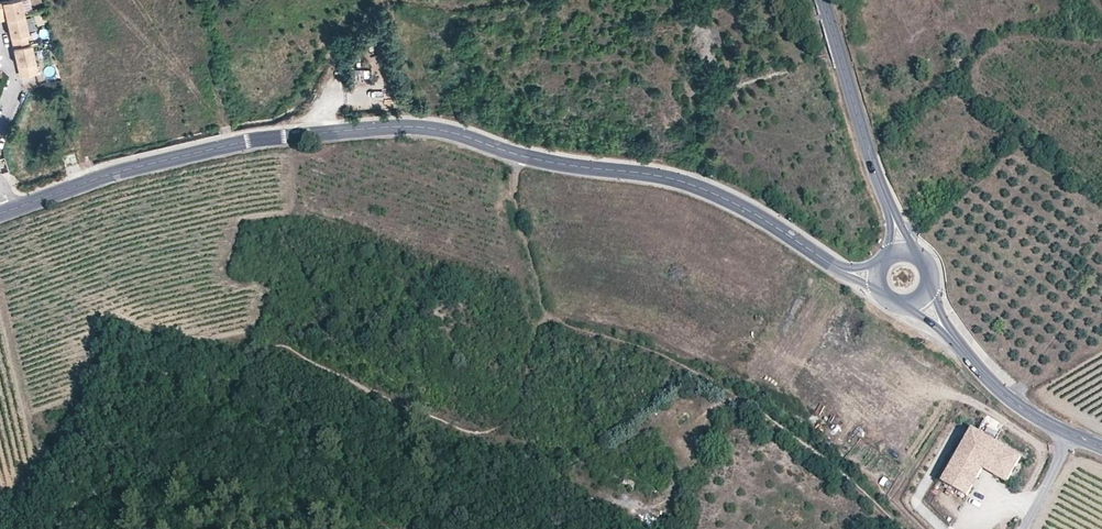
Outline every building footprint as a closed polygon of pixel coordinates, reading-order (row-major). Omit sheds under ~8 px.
[(3,1),(0,1),(0,17),(3,16),(2,13),(5,13),(6,15),(24,11),(21,0),(5,0),(3,1)] [(29,32),(24,11),(6,15),(8,25),(11,35),(15,33),(16,37),(11,38),(14,47),(29,44),(27,36),(30,36),(29,32)] [(39,72),(32,43),(29,44),(14,47),(17,63),(23,61),(24,63),(24,65),(20,66),(23,76),(39,72)] [(5,158),(0,160),(0,171),(1,175),(9,172),(5,158)] [(982,469),(996,444),(971,429),(940,482),(966,497),(982,469)] [(993,475),(1007,450),(996,444),(982,469),(993,475)] [(1005,483),(1020,458),(1007,450),(993,475),(1005,483)]
